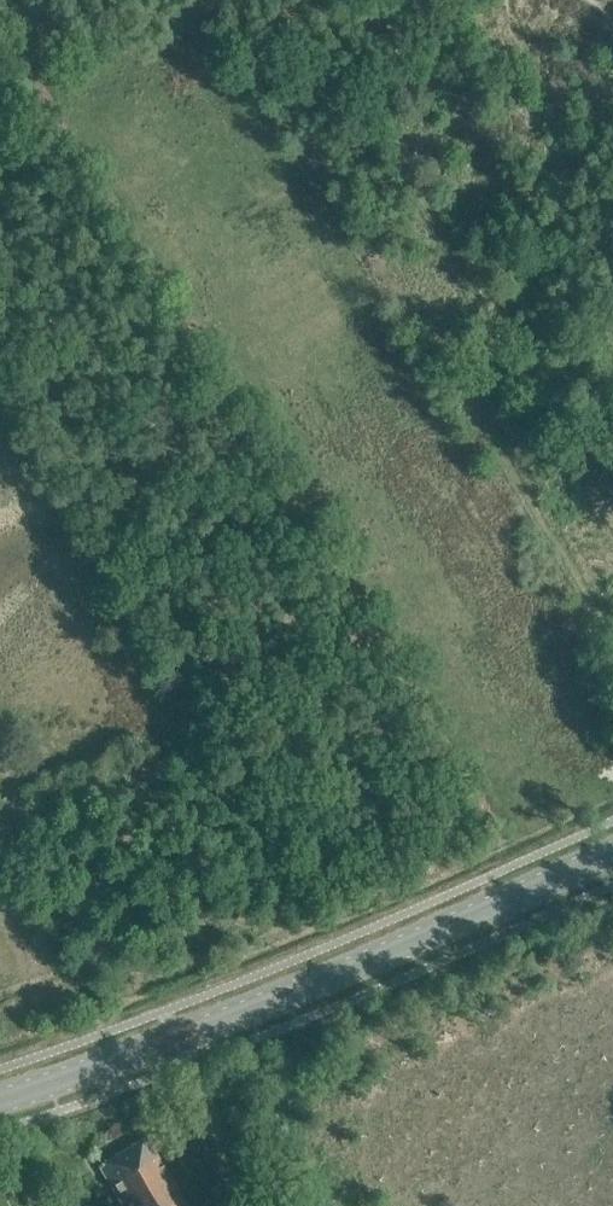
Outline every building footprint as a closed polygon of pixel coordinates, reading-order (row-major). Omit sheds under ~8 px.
[(145,1137),(98,1166),(123,1205),(187,1205),(145,1137)]
